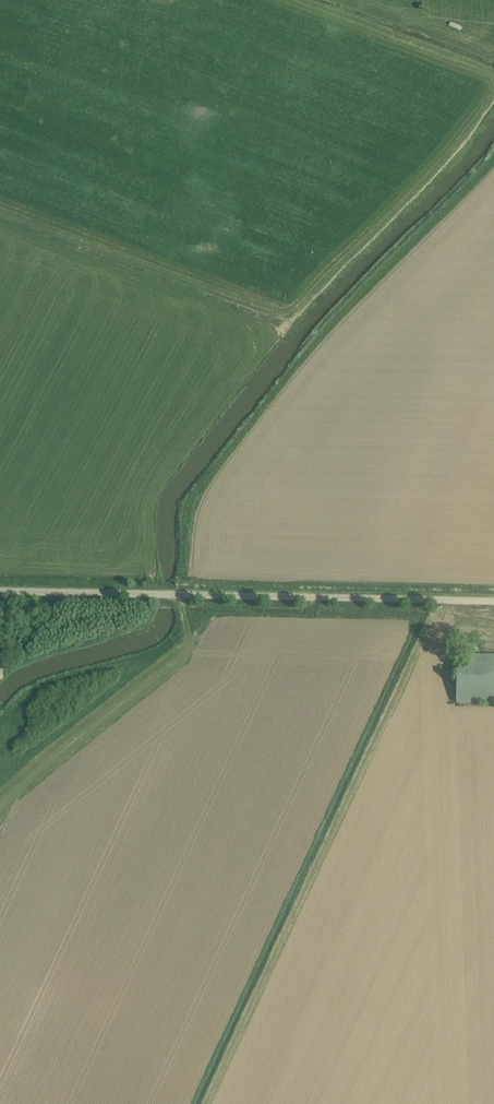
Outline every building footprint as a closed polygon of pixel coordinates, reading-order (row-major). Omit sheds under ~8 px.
[(457,654),(456,703),(493,703),(493,655),(457,654)]
